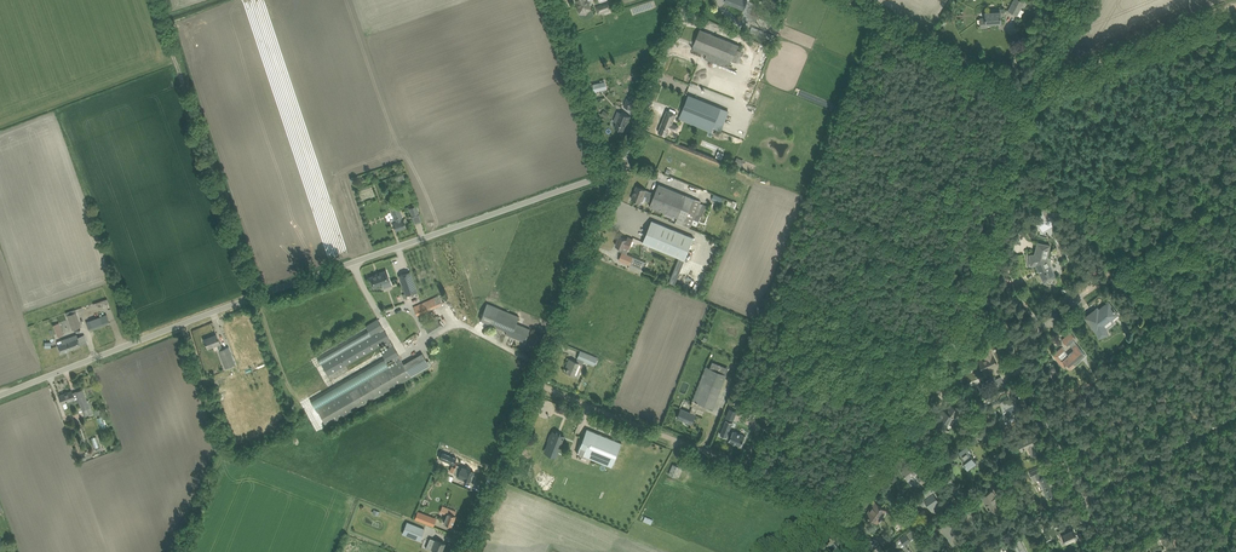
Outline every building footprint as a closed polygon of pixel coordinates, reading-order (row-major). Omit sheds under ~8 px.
[(578,6),(577,6),(579,12),(590,8),(588,2),(587,0),(575,0),(578,6)] [(725,1),(744,9),(747,1),(745,0),(725,0),(725,1)] [(1009,10),(1017,15),(1024,1),(1022,0),(1014,0),(1009,10)] [(601,4),(595,6),(597,12),(598,12),(610,8),(611,8),(609,2),(602,5),(601,4)] [(980,17),(981,27),(987,27),(987,23),(1001,22),(1001,16),(1005,15),(1005,8),(990,9),(991,11),(985,11),(986,17),(980,17)] [(692,48),(698,51),(707,54),(705,58),(728,68),(731,61),(733,61),(737,50),(739,45),(726,40),(706,31),(700,29),(692,48)] [(760,29),(759,33),(763,35),(762,36),(772,40),(774,35),(764,31),(765,31),(760,29)] [(592,84),(594,91),(606,89),(605,81),(592,84)] [(713,128),(721,107),(689,94),(681,115),(698,121),(696,125),(708,130),(712,131),(713,128)] [(624,106),(632,109),(635,101),(635,100),(636,97),(630,95),(629,98),(628,97),(624,106)] [(600,114),(606,118),(609,114),(604,110),(600,114)] [(628,123),(631,116),(618,110),(613,121),(616,122),(614,127),(623,130),(627,123),(628,123)] [(663,120),(658,132),(664,134),(667,135),(670,129),(673,130),(676,132),(678,129),(679,126),(672,124),(672,123),(676,114),(667,110),(663,120)] [(403,173),(395,176),(397,183),(406,180),(403,173)] [(637,186),(632,199),(641,202),(643,203),(645,202),(647,196),(653,198),(650,205),(678,216),(676,220),(691,226),(700,202),(701,201),(659,184),(655,193),(637,186)] [(394,224),(396,230),(406,226),(403,218),(403,219),(398,205),(391,208),(394,218),(392,218),(394,224)] [(409,208),(412,215),(419,212),(416,205),(409,208)] [(679,257),(685,259),(694,237),(652,220),(643,242),(679,257)] [(622,252),(627,254),(633,239),(628,237),(627,239),(620,236),(616,245),(620,247),(619,251),(622,252)] [(1049,282),(1050,282),(1051,282),(1052,281),(1052,280),(1052,279),(1052,278),(1055,277),(1053,271),(1047,258),(1050,245),(1044,244),(1038,242),(1035,254),(1030,255),(1031,265),(1036,264),(1044,282),(1048,280),(1048,282),(1049,282)] [(627,254),(622,252),(619,260),(630,264),(642,269),(645,261),(627,254)] [(376,275),(370,277),(373,286),(382,283),(390,280),(386,270),(378,273),(378,274),(376,275)] [(398,275),(405,295),(417,291),(410,271),(398,275)] [(413,307),(417,315),(442,304),(438,296),(413,307)] [(1098,331),(1100,336),(1108,333),(1106,329),(1115,323),(1113,320),(1118,315),(1112,307),(1109,302),(1100,309),(1098,306),(1084,317),(1096,332),(1098,331)] [(505,334),(524,341),(530,328),(516,323),(519,316),(487,303),(480,319),(507,330),(505,334)] [(67,315),(72,330),(81,326),(76,311),(67,315)] [(86,322),(89,330),(110,322),(107,314),(86,322)] [(425,327),(430,334),(443,326),(439,319),(435,321),(433,317),(423,323),(425,327)] [(326,423),(327,425),(430,366),(422,352),(404,363),(402,360),(398,355),(393,345),(390,339),(384,329),(378,318),(366,325),(368,329),(371,334),(380,330),(372,335),(322,364),(329,375),(387,341),(390,346),(381,351),(384,357),(387,363),(394,359),(397,362),(390,366),(317,408),(318,410),(316,411),(317,413),(319,411),(325,422),(323,423),(324,425),(326,423)] [(54,324),(58,336),(64,334),(59,322),(54,324)] [(368,329),(317,358),(321,364),(321,365),(322,364),(372,335),(371,334),(368,329)] [(1063,360),(1070,369),(1086,355),(1073,340),(1076,338),(1071,332),(1062,339),(1067,345),(1069,344),(1074,349),(1068,355),(1064,349),(1062,346),(1053,354),(1060,362),(1063,360)] [(58,345),(61,352),(87,342),(84,334),(78,337),(77,334),(61,340),(62,343),(58,345)] [(216,334),(204,339),(206,345),(207,347),(208,348),(212,346),(217,345),(225,367),(235,363),(228,347),(223,349),(219,340),(216,334)] [(987,370),(989,375),(995,372),(992,367),(998,365),(993,354),(992,354),(988,345),(981,348),(985,357),(979,360),(984,372),(987,370)] [(597,357),(580,350),(577,358),(583,361),(594,365),(597,357)] [(384,357),(311,400),(316,409),(317,408),(390,366),(387,363),(384,357)] [(573,375),(578,377),(580,372),(575,370),(579,363),(569,359),(568,363),(569,363),(566,371),(573,374),(573,375)] [(713,408),(726,373),(706,366),(691,405),(693,406),(690,412),(682,408),(679,415),(678,414),(678,415),(678,416),(678,418),(678,417),(686,420),(686,421),(692,423),(698,408),(705,411),(707,406),(713,408)] [(952,377),(956,387),(961,384),(957,374),(952,376),(952,377)] [(76,391),(73,393),(74,398),(76,402),(79,401),(82,409),(85,416),(94,413),(89,399),(87,400),(85,395),(83,389),(76,391)] [(72,390),(59,395),(62,403),(74,398),(73,393),(72,390)] [(1001,402),(1008,419),(1019,413),(1016,407),(1017,407),(1012,397),(1013,396),(1011,391),(1007,393),(1010,398),(1001,402)] [(993,404),(989,406),(991,410),(1001,405),(999,401),(993,404)] [(935,423),(949,431),(950,430),(947,428),(954,417),(957,419),(961,411),(951,404),(947,412),(943,410),(935,423)] [(733,420),(736,411),(729,408),(726,417),(733,420)] [(103,416),(98,418),(101,428),(106,427),(103,416)] [(726,437),(726,436),(730,437),(729,440),(741,445),(745,435),(733,430),(732,433),(728,431),(732,422),(726,419),(720,434),(726,437)] [(275,425),(278,431),(288,426),(284,420),(275,425)] [(976,433),(981,439),(987,434),(983,428),(976,433)] [(577,452),(612,466),(621,443),(586,429),(577,452)] [(549,441),(547,446),(549,447),(551,448),(553,448),(553,449),(555,450),(556,449),(558,450),(564,436),(560,434),(559,434),(557,433),(553,431),(551,434),(550,434),(548,440),(549,441)] [(1027,445),(1031,454),(1038,452),(1030,434),(1017,440),(1021,448),(1027,445)] [(963,448),(958,452),(965,460),(963,463),(965,465),(965,466),(966,468),(967,468),(968,468),(969,468),(971,467),(971,466),(973,464),(977,461),(970,453),(972,451),(967,445),(963,448)] [(456,457),(442,451),(439,458),(454,464),(456,457)] [(909,464),(901,471),(903,474),(904,473),(906,476),(908,479),(913,476),(912,475),(919,470),(922,474),(918,478),(921,481),(927,476),(914,459),(909,462),(908,463),(909,464)] [(456,467),(454,472),(458,474),(457,477),(462,480),(463,478),(470,480),(470,479),(471,480),(472,477),(471,476),(473,471),(471,470),(472,468),(467,466),(467,468),(462,466),(457,464),(456,467)] [(669,474),(676,477),(680,467),(673,464),(669,474)] [(640,482),(648,487),(657,471),(648,466),(640,482)] [(1039,467),(1029,472),(1031,476),(1035,475),(1037,479),(1039,479),(1044,489),(1047,496),(1058,491),(1055,484),(1053,484),(1048,474),(1042,477),(1040,473),(1042,472),(1039,467)] [(927,502),(936,515),(936,514),(934,512),(942,506),(944,509),(936,498),(940,495),(934,487),(935,486),(915,500),(921,508),(925,505),(924,504),(927,502)] [(981,496),(990,512),(1001,507),(992,490),(981,496)] [(902,492),(892,500),(897,506),(907,499),(902,492)] [(420,504),(428,507),(430,501),(423,498),(420,504)] [(867,514),(877,522),(886,510),(875,502),(867,514)] [(447,514),(444,522),(446,523),(451,525),(456,515),(455,515),(456,511),(451,509),(446,507),(444,513),(447,514)] [(417,511),(414,519),(433,526),(436,518),(417,511)] [(643,521),(651,524),(653,519),(645,516),(643,521)] [(945,538),(949,546),(960,540),(953,526),(957,524),(954,519),(954,518),(938,527),(944,539),(945,538)] [(407,521),(402,533),(411,536),(412,534),(421,537),(424,528),(407,521)] [(1064,540),(1065,542),(1077,536),(1074,529),(1066,532),(1064,528),(1057,531),(1062,541),(1064,540)] [(914,530),(901,538),(905,543),(918,535),(914,530)] [(879,537),(883,543),(890,539),(885,533),(879,537)] [(441,551),(444,543),(436,540),(430,537),(426,548),(432,550),(433,549),(441,551)] [(1010,551),(1023,551),(1019,544),(1021,543),(1019,539),(1010,544),(1013,550),(1009,551),(1010,551)]
